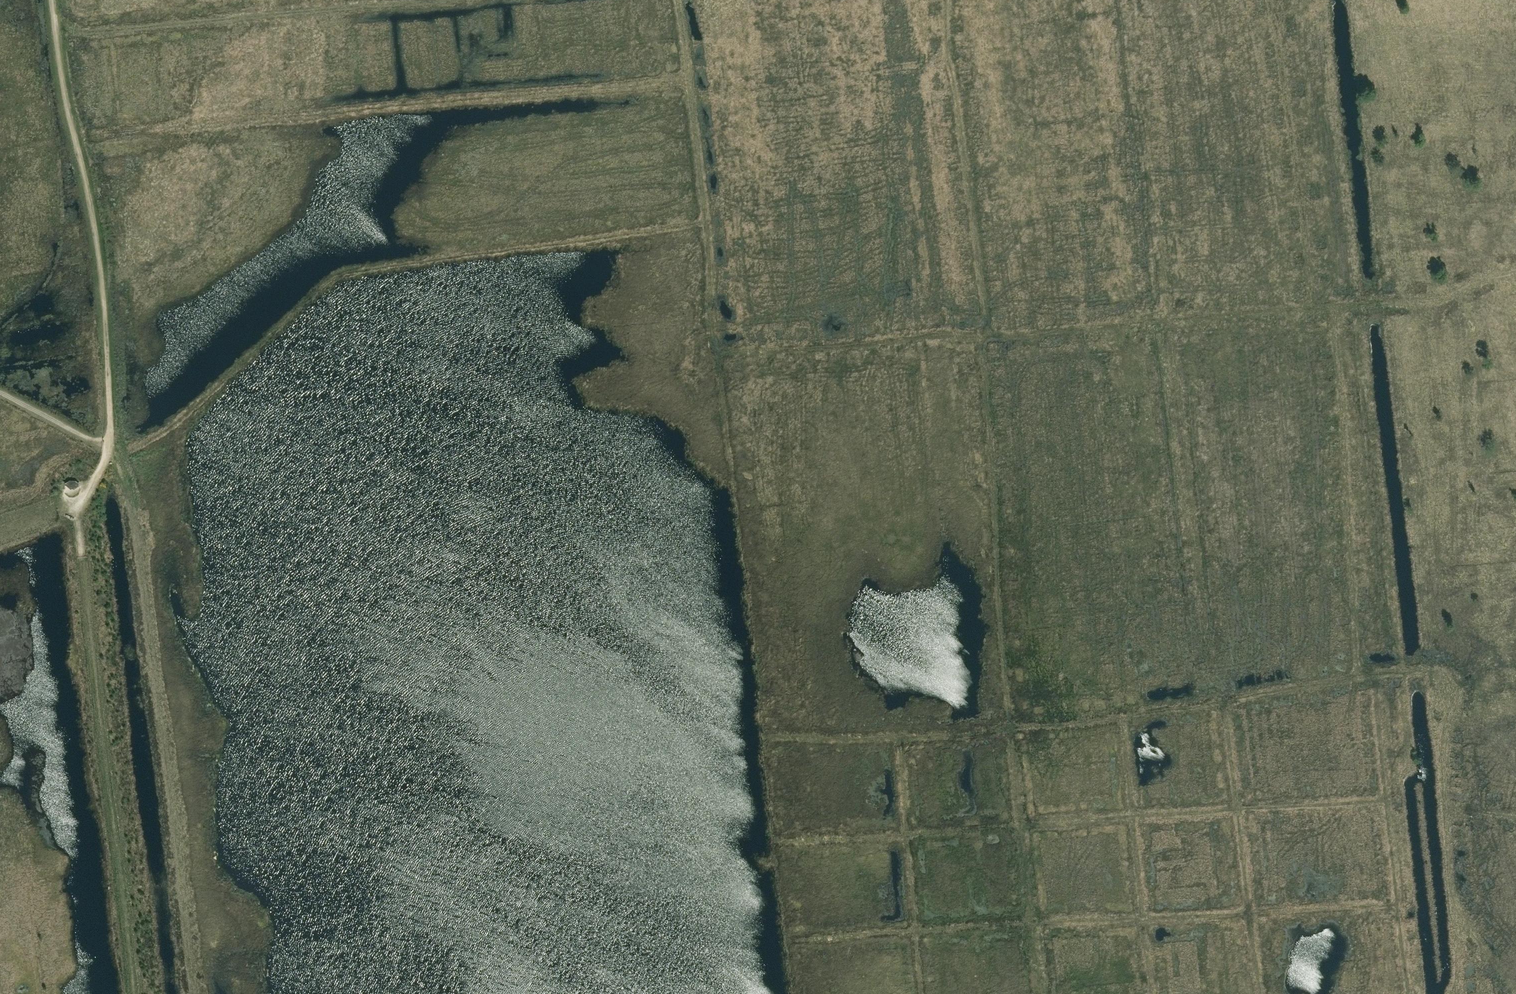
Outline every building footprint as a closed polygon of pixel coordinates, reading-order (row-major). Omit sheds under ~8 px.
[(73,487),(74,488),(80,484),(75,480),(69,480),(64,483),(70,488),(71,487),(73,487)]
